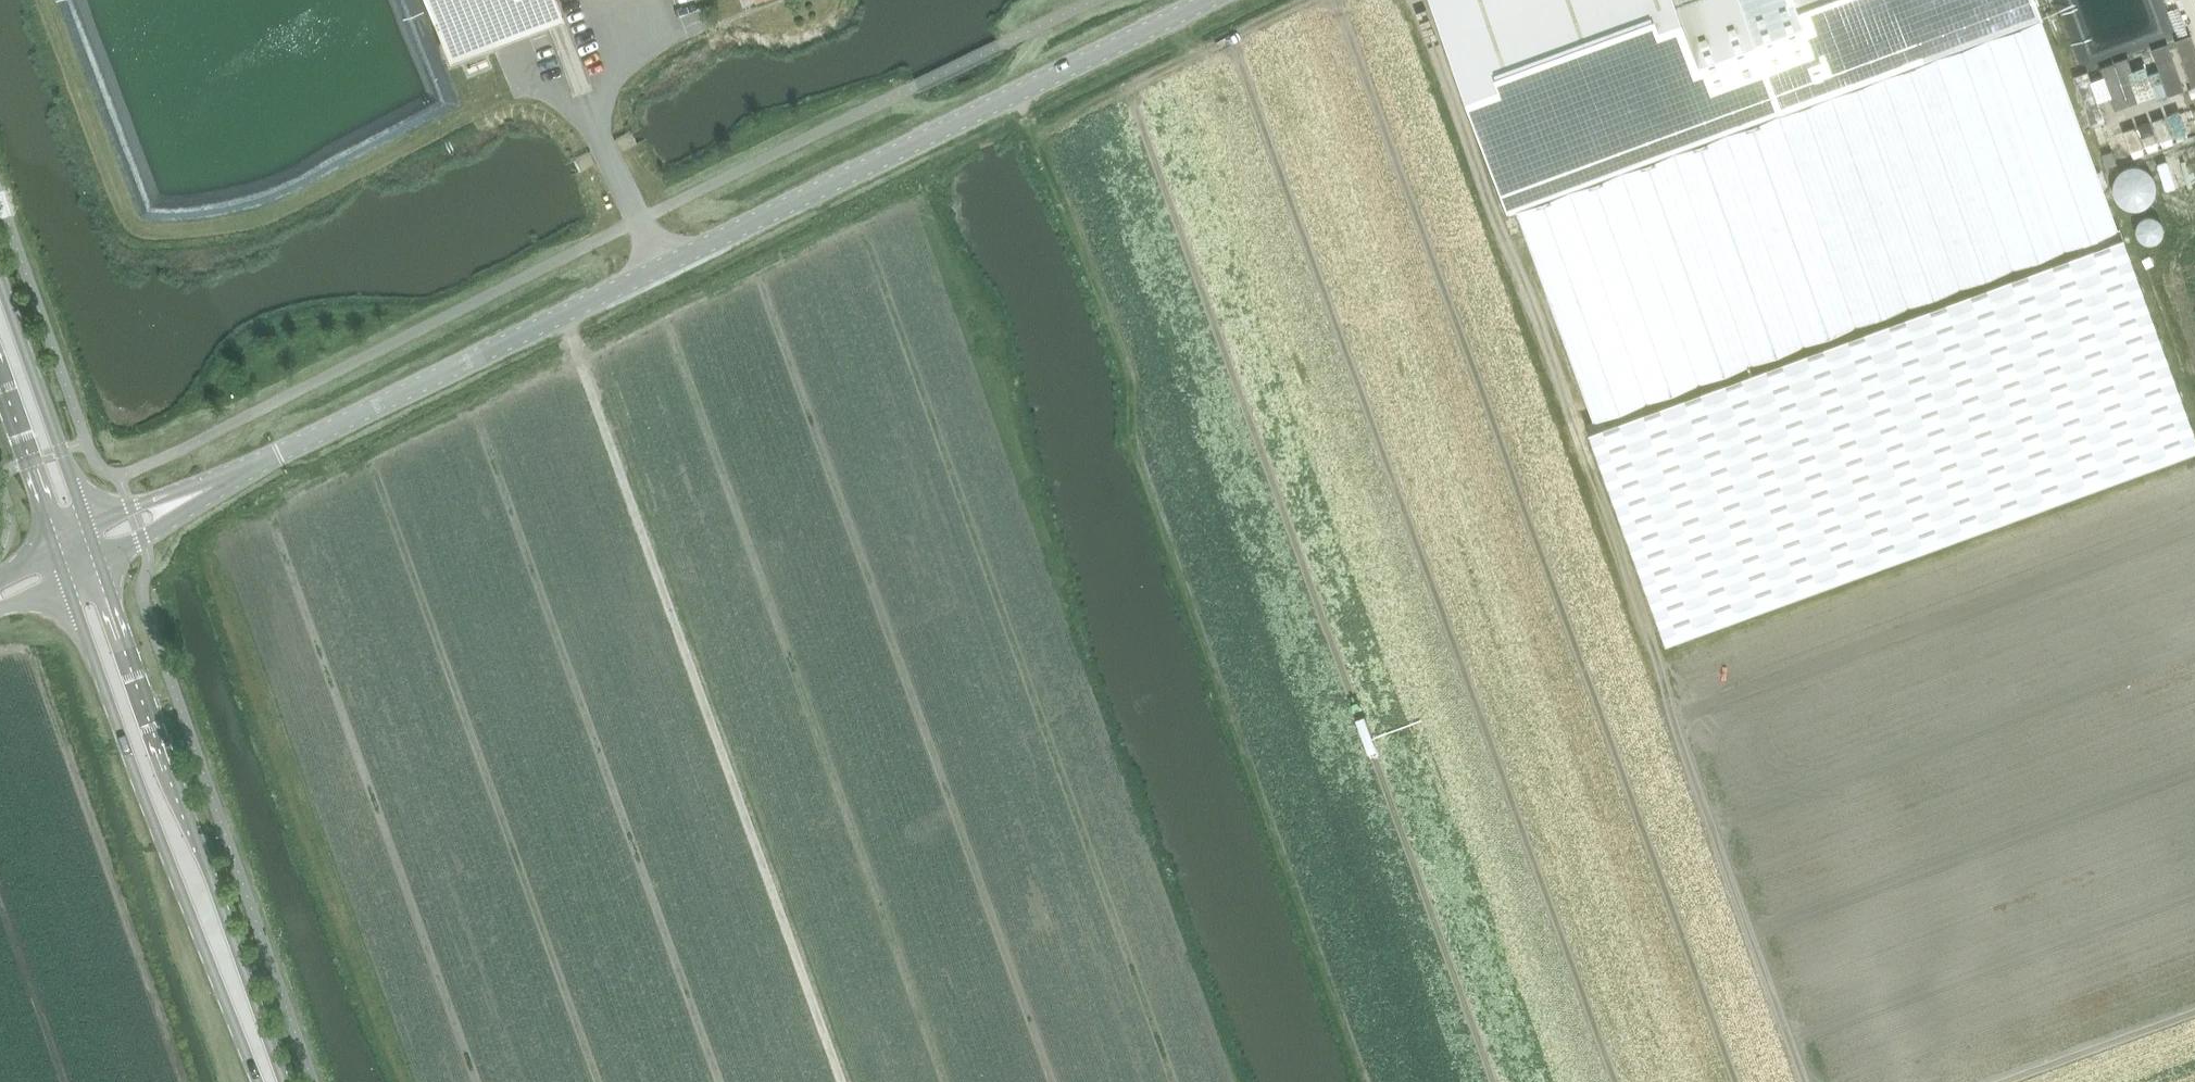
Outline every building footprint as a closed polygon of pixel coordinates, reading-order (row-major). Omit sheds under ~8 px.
[(452,62),(454,61),(452,58),(545,23),(537,0),(428,0),(452,62)] [(1509,213),(1517,210),(1593,421),(2077,243),(2118,228),(2042,20),(2043,19),(2036,0),(1431,0),(1509,213)] [(1590,431),(1666,642),(2194,448),(2194,434),(2120,227),(2118,228),(2077,243),(2080,251),(1590,431)]
